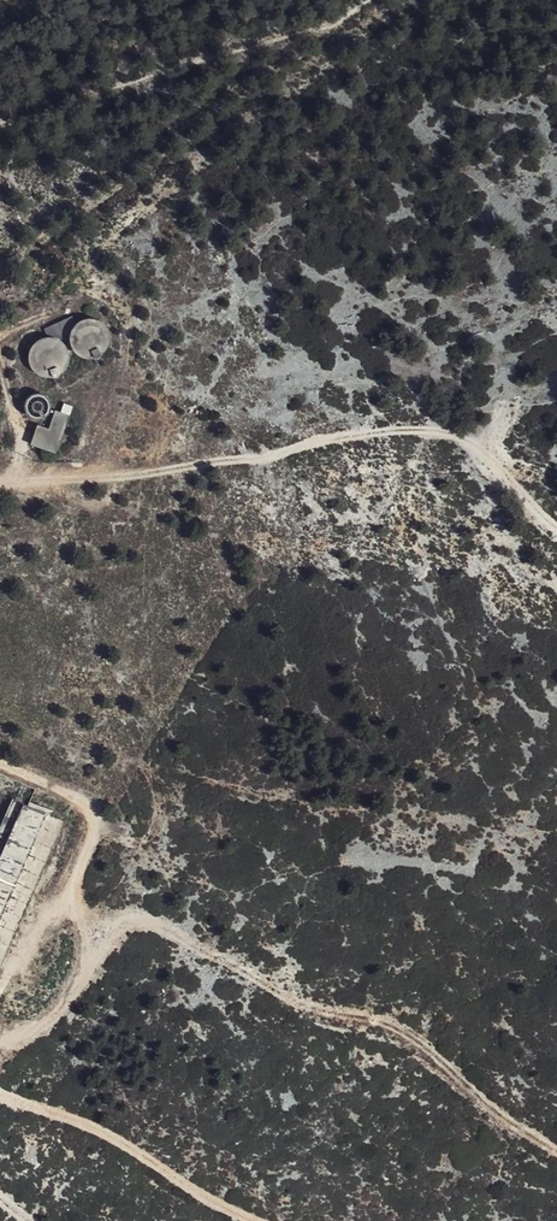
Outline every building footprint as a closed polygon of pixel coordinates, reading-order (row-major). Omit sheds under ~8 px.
[(71,330),(71,337),(72,341),(75,348),(80,354),(86,358),(94,359),(101,359),(108,356),(111,354),(116,348),(119,341),(119,333),(118,326),(114,319),(108,314),(101,311),(93,311),(86,313),(79,317),(74,323),(71,330)] [(29,348),(27,356),(27,358),(28,365),(32,372),(38,377),(45,380),(52,381),(59,379),(63,378),(69,373),(73,367),(74,359),(74,352),(71,345),(66,339),(60,335),(53,333),(45,334),(38,337),(32,342),(29,348)] [(48,390),(42,387),(37,387),(31,388),(26,392),(23,398),(22,404),(24,410),(25,413),(30,417),(35,419),(42,419),(47,416),(52,412),(54,406),(54,400),(52,394),(48,390)] [(70,415),(57,410),(51,428),(39,424),(33,444),(58,452),(70,415)] [(19,796),(0,837),(0,940),(57,815),(19,796)]
